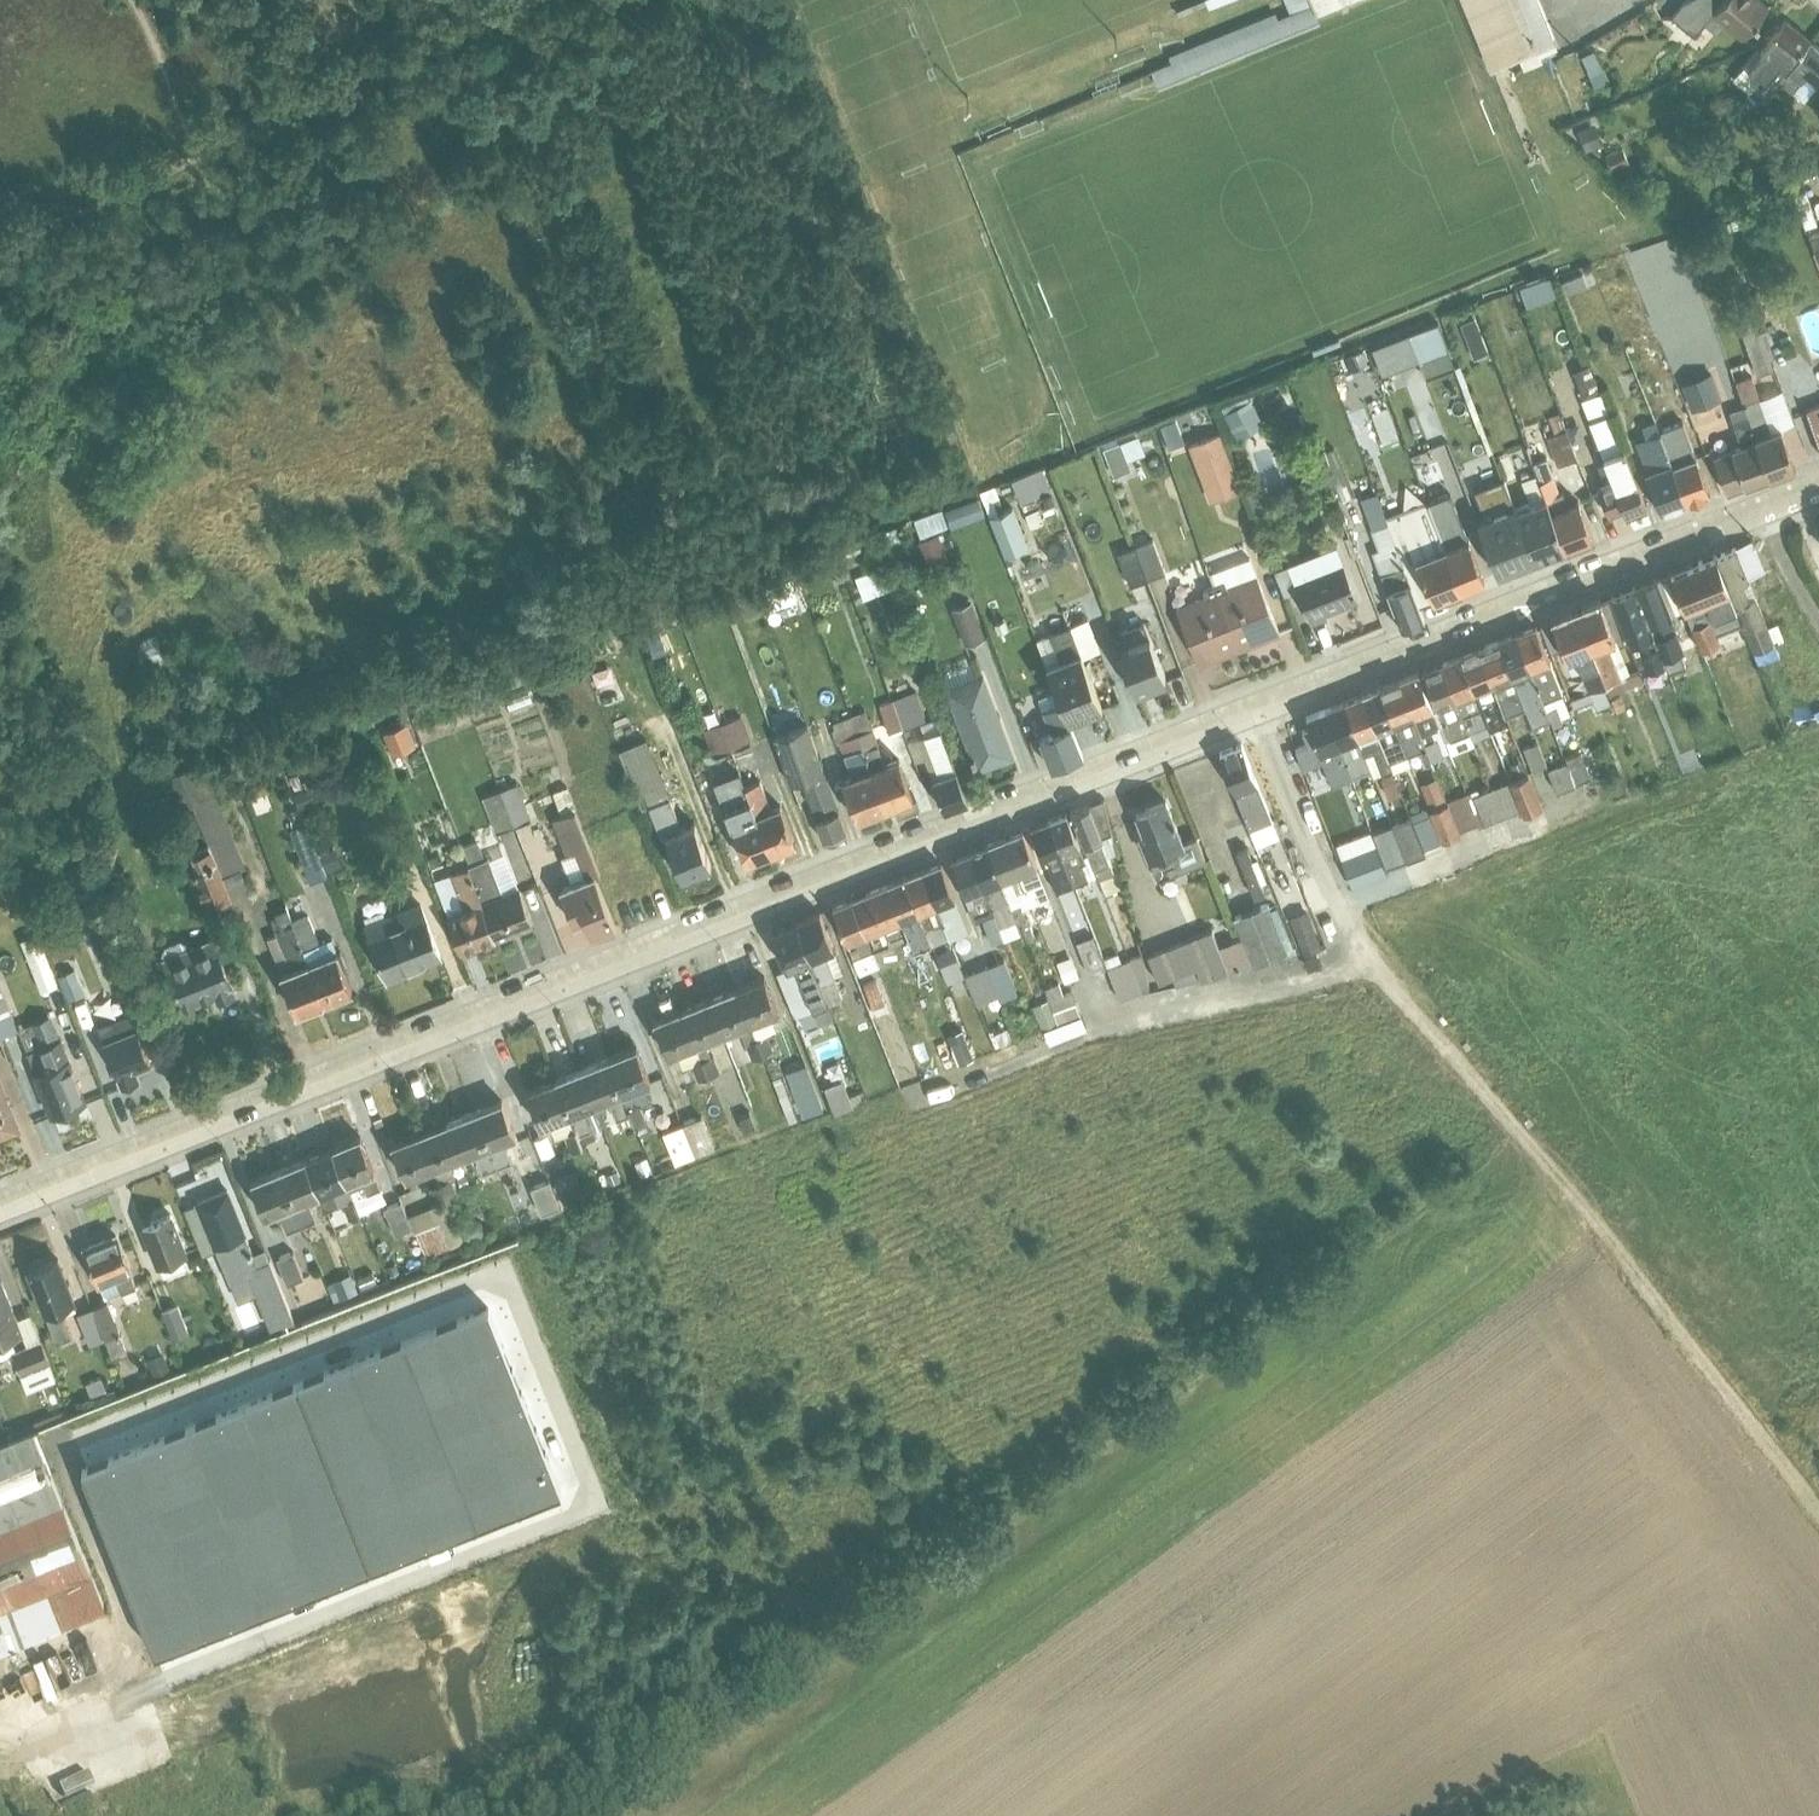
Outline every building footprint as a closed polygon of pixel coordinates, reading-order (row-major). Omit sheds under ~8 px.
[(1152,70),(1159,89),(1320,23),(1317,14),(1351,0),(1285,0),(1291,13),(1279,18),(1276,12),(1170,56),(1172,62),(1152,70)] [(1177,12),(1179,16),(1208,4),(1210,9),(1231,0),(1205,0),(1177,12)] [(1491,69),(1519,58),(1524,70),(1543,62),(1540,56),(1558,48),(1539,0),(1463,0),(1491,69)] [(1671,17),(1695,36),(1706,22),(1718,32),(1725,24),(1742,38),(1755,24),(1757,25),(1760,21),(1759,21),(1772,6),(1768,3),(1766,5),(1760,0),(1687,0),(1684,2),(1671,17)] [(1779,79),(1810,41),(1786,21),(1760,51),(1762,53),(1751,67),(1746,64),(1733,79),(1749,92),(1779,79)] [(1749,92),(1747,93),(1753,106),(1773,98),(1771,95),(1784,85),(1792,91),(1806,76),(1817,85),(1818,87),(1818,48),(1810,41),(1779,79),(1749,92)] [(1594,50),(1582,56),(1582,58),(1597,87),(1611,80),(1604,66),(1603,67),(1594,50)] [(1806,76),(1792,91),(1804,101),(1817,85),(1806,76)] [(1596,123),(1578,131),(1587,151),(1590,150),(1605,143),(1596,123)] [(1623,149),(1606,156),(1613,171),(1630,163),(1623,149)] [(1810,236),(1816,255),(1818,254),(1818,232),(1810,236)] [(1659,233),(1616,251),(1652,342),(1667,336),(1659,317),(1675,311),(1659,270),(1672,265),(1659,233)] [(1584,274),(1570,280),(1576,295),(1590,289),(1584,274)] [(1549,277),(1520,288),(1527,307),(1556,296),(1549,277)] [(1757,290),(1748,294),(1757,319),(1767,316),(1757,290)] [(1475,311),(1460,317),(1466,335),(1481,329),(1475,311)] [(1754,321),(1740,326),(1758,374),(1774,367),(1754,321)] [(1420,362),(1449,350),(1438,323),(1409,334),(1420,362)] [(1402,337),(1378,346),(1385,364),(1409,355),(1402,337)] [(1364,350),(1346,357),(1351,371),(1370,364),(1364,350)] [(1449,350),(1420,362),(1426,379),(1454,368),(1487,456),(1494,453),(1459,363),(1454,365),(1449,350)] [(1416,436),(1434,429),(1408,362),(1390,369),(1416,436)] [(1589,366),(1573,372),(1584,400),(1582,400),(1599,446),(1596,447),(1594,451),(1597,457),(1600,459),(1604,457),(1613,481),(1597,488),(1609,516),(1624,510),(1627,516),(1647,508),(1603,392),(1600,393),(1589,366)] [(1712,372),(1682,383),(1692,410),(1722,399),(1712,372)] [(1745,407),(1771,477),(1783,472),(1796,468),(1781,427),(1771,431),(1751,377),(1736,382),(1745,407)] [(1246,393),(1221,406),(1238,441),(1265,426),(1252,401),(1250,402),(1246,393)] [(1807,409),(1818,443),(1818,405),(1807,409)] [(1771,477),(1745,407),(1730,412),(1742,445),(1713,455),(1727,493),(1771,477)] [(1555,434),(1547,437),(1558,466),(1578,459),(1560,413),(1549,417),(1555,434)] [(1178,421),(1161,427),(1167,443),(1183,437),(1178,421)] [(1687,502),(1661,430),(1657,421),(1636,429),(1641,440),(1636,442),(1661,512),(1687,502)] [(1661,430),(1687,502),(1710,493),(1684,421),(1661,430)] [(1220,434),(1189,445),(1211,501),(1242,489),(1220,434)] [(1329,442),(1319,446),(1328,468),(1323,470),(1332,494),(1338,491),(1341,499),(1352,495),(1334,448),(1331,449),(1329,442)] [(1537,475),(1566,548),(1593,539),(1579,501),(1567,506),(1562,493),(1561,493),(1542,442),(1527,448),(1537,475)] [(1121,444),(1104,450),(1115,478),(1132,471),(1121,444)] [(1400,452),(1409,481),(1431,475),(1422,445),(1400,452)] [(1449,447),(1437,452),(1447,478),(1460,473),(1449,447)] [(1042,469),(1012,481),(1020,503),(1051,491),(1042,469)] [(1514,506),(1535,561),(1537,560),(1537,559),(1558,551),(1558,552),(1566,548),(1537,475),(1522,481),(1530,500),(1514,506)] [(1535,561),(1514,506),(1504,480),(1476,491),(1483,515),(1477,517),(1498,575),(1535,561)] [(981,493),(1005,556),(1029,547),(1014,508),(1005,512),(1000,499),(998,500),(993,488),(981,493)] [(1389,523),(1386,517),(1377,492),(1362,498),(1374,529),(1389,523)] [(1428,501),(1463,589),(1485,580),(1451,492),(1428,501)] [(980,499),(946,510),(952,528),(986,516),(980,499)] [(1386,517),(1389,523),(1419,606),(1463,589),(1428,501),(1386,517)] [(921,537),(949,526),(942,509),(914,520),(921,537)] [(1389,523),(1374,529),(1371,530),(1379,550),(1372,552),(1386,589),(1400,625),(1402,629),(1425,621),(1419,606),(1389,523)] [(939,537),(921,543),(929,567),(947,561),(939,537)] [(1136,547),(1148,580),(1166,574),(1154,540),(1136,547)] [(1724,578),(1741,622),(1753,651),(1754,651),(1774,643),(1773,641),(1769,628),(1768,627),(1756,597),(1749,600),(1742,582),(1749,579),(1765,572),(1752,541),(1747,543),(1716,555),(1724,578)] [(1148,580),(1136,547),(1118,554),(1131,587),(1148,580)] [(1337,547),(1288,567),(1311,622),(1327,616),(1326,613),(1358,600),(1337,547)] [(1671,573),(1691,626),(1692,627),(1701,650),(1721,641),(1717,633),(1741,622),(1724,578),(1716,555),(1671,573)] [(1217,586),(1240,650),(1281,634),(1250,559),(1212,574),(1217,586)] [(864,600),(888,590),(879,568),(855,577),(864,600)] [(1635,587),(1662,659),(1664,658),(1675,686),(1692,680),(1681,651),(1684,650),(1677,631),(1691,626),(1671,573),(1635,587)] [(791,578),(764,588),(772,609),(799,599),(791,578)] [(1749,600),(1756,597),(1749,579),(1742,582),(1749,600)] [(1240,650),(1217,586),(1203,591),(1205,596),(1176,608),(1200,667),(1240,650)] [(1612,597),(1629,643),(1640,671),(1641,674),(1665,665),(1662,659),(1635,587),(1612,597)] [(1576,611),(1611,702),(1613,702),(1616,711),(1626,707),(1621,695),(1619,696),(1617,692),(1644,682),(1641,674),(1640,671),(1631,675),(1620,647),(1629,643),(1612,597),(1576,611)] [(987,639),(972,602),(952,610),(966,646),(987,639)] [(1611,702),(1576,611),(1541,625),(1552,652),(1562,648),(1571,670),(1576,672),(1582,670),(1589,691),(1570,699),(1573,707),(1593,700),(1596,708),(1611,702)] [(1088,620),(1070,628),(1082,658),(1101,651),(1088,620)] [(1145,624),(1114,636),(1137,694),(1168,682),(1145,624)] [(1769,628),(1773,641),(1784,638),(1778,625),(1769,628)] [(1517,635),(1548,713),(1553,727),(1563,723),(1561,718),(1571,714),(1536,627),(1517,635)] [(1056,691),(1069,721),(1103,708),(1082,658),(1070,628),(1052,635),(1061,661),(1047,667),(1056,691)] [(162,649),(156,634),(145,638),(139,645),(138,652),(139,658),(143,663),(150,667),(157,667),(167,664),(168,669),(180,665),(173,645),(162,649)] [(1052,635),(1037,641),(1047,667),(1061,661),(1052,635)] [(1499,642),(1525,709),(1529,721),(1548,713),(1517,635),(1499,642)] [(1480,649),(1507,717),(1525,709),(1499,642),(1480,649)] [(1774,643),(1754,651),(1760,665),(1780,657),(1774,643)] [(1461,657),(1491,731),(1499,727),(1500,729),(1510,725),(1507,717),(1480,649),(1461,657)] [(1443,664),(1472,738),(1491,731),(1461,657),(1443,664)] [(1427,692),(1450,752),(1451,754),(1475,745),(1472,738),(1443,664),(1424,672),(1431,690),(1427,692)] [(1400,681),(1431,762),(1438,777),(1451,771),(1444,755),(1450,752),(1427,692),(1419,673),(1400,681)] [(983,676),(946,690),(974,765),(978,773),(1014,759),(983,676)] [(502,681),(469,694),(472,701),(492,693),(494,698),(507,693),(503,683),(502,681)] [(1382,688),(1408,756),(1421,751),(1426,764),(1431,762),(1400,681),(1382,688)] [(511,711),(534,702),(528,688),(505,697),(511,711)] [(1363,695),(1393,771),(1394,772),(1412,765),(1408,756),(1382,688),(1363,695)] [(1080,751),(1069,721),(1056,691),(1038,699),(1052,735),(1041,740),(1050,765),(1053,770),(1083,758),(1080,751)] [(893,702),(903,729),(926,720),(916,694),(893,702)] [(1345,703),(1374,777),(1383,773),(1384,775),(1393,771),(1363,695),(1345,703)] [(889,734),(903,729),(893,702),(880,707),(889,734)] [(1326,710),(1351,778),(1355,787),(1375,779),(1374,777),(1345,703),(1326,710)] [(1797,718),(1801,728),(1818,721),(1818,720),(1818,718),(1818,708),(1797,718)] [(1351,778),(1326,710),(1307,718),(1311,729),(1304,733),(1309,746),(1297,751),(1305,770),(1323,763),(1332,786),(1351,778)] [(886,765),(866,712),(852,718),(858,736),(886,810),(900,804),(901,805),(915,800),(900,759),(886,765)] [(721,725),(730,752),(753,744),(743,717),(721,725)] [(840,743),(858,736),(852,718),(834,725),(835,730),(832,731),(837,744),(840,743)] [(940,778),(933,781),(943,808),(945,812),(969,804),(967,798),(937,720),(929,723),(921,726),(925,738),(939,774),(940,778)] [(407,724),(384,733),(393,755),(416,747),(407,724)] [(721,725),(704,731),(713,758),(730,752),(721,725)] [(825,843),(847,835),(808,727),(774,739),(792,786),(803,782),(825,843)] [(858,736),(840,743),(853,777),(843,781),(858,820),(886,810),(858,736)] [(939,774),(925,738),(909,743),(916,764),(926,760),(933,781),(940,778),(939,774)] [(684,794),(670,799),(647,741),(620,752),(643,811),(649,808),(662,841),(666,839),(683,880),(712,868),(684,794)] [(1538,743),(1523,748),(1532,771),(1546,766),(1538,743)] [(1243,746),(1220,755),(1250,829),(1272,820),(1243,746)] [(1567,762),(1575,785),(1592,779),(1581,751),(1565,758),(1567,762)] [(703,780),(729,771),(724,758),(698,767),(703,780)] [(1575,785),(1567,762),(1548,770),(1556,793),(1575,785)] [(194,806),(218,797),(205,764),(172,777),(179,794),(172,797),(177,812),(194,806)] [(1401,793),(1394,772),(1381,777),(1389,798),(1401,793)] [(1511,782),(1522,810),(1524,814),(1541,808),(1529,775),(1511,782)] [(1428,808),(1441,842),(1461,834),(1460,831),(1445,797),(1438,777),(1419,784),(1428,808)] [(1492,789),(1502,817),(1522,810),(1511,782),(1492,789)] [(745,789),(772,855),(796,845),(781,807),(772,810),(761,783),(745,789)] [(499,792),(515,827),(531,820),(517,785),(499,792)] [(300,810),(313,805),(307,789),(293,793),(300,810)] [(596,877),(601,875),(567,789),(554,794),(563,817),(553,821),(567,856),(562,858),(572,884),(561,889),(575,926),(586,922),(593,939),(616,929),(596,877)] [(748,864),(772,855),(745,789),(730,795),(731,796),(741,822),(733,826),(748,864)] [(1445,797),(1460,831),(1475,825),(1478,823),(1466,793),(1465,789),(1445,797)] [(1466,793),(1478,823),(1479,826),(1502,817),(1492,789),(1480,793),(1479,789),(1466,793)] [(497,834),(515,827),(499,792),(483,799),(497,834)] [(731,796),(722,800),(733,826),(741,822),(731,796)] [(209,844),(236,910),(254,902),(241,870),(246,868),(218,797),(194,806),(209,844)] [(1107,857),(1116,854),(1104,801),(1072,814),(1087,855),(1097,878),(1098,881),(1114,875),(1107,857)] [(1166,802),(1137,814),(1145,833),(1140,835),(1158,880),(1207,860),(1206,858),(1197,837),(1183,843),(1166,802)] [(1424,847),(1424,849),(1441,842),(1428,808),(1411,814),(1412,818),(1424,847)] [(1097,878),(1087,855),(1083,857),(1067,816),(1050,823),(1075,886),(1097,878)] [(1424,847),(1412,818),(1394,825),(1407,860),(1426,853),(1424,849),(1424,847)] [(1057,893),(1075,886),(1050,823),(1032,830),(1057,893)] [(1372,832),(1381,856),(1395,851),(1385,824),(1371,829),(1372,832)] [(327,876),(319,855),(306,826),(290,832),(310,883),(327,876)] [(1381,856),(1372,832),(1336,846),(1353,889),(1389,876),(1381,856)] [(1032,908),(1050,901),(1023,833),(1005,840),(1032,908)] [(1023,911),(1032,908),(1005,840),(988,847),(1017,922),(1025,944),(1037,939),(1030,921),(1027,922),(1023,911)] [(468,869),(496,940),(533,925),(506,854),(485,862),(478,842),(460,849),(468,869)] [(208,922),(236,910),(209,844),(194,851),(192,856),(198,872),(190,875),(208,922)] [(999,928),(1017,922),(988,847),(970,854),(999,928)] [(1248,848),(1237,853),(1255,898),(1266,893),(1261,882),(1267,880),(1258,858),(1253,860),(1248,848)] [(327,876),(337,872),(329,851),(319,855),(327,876)] [(1004,940),(999,928),(970,854),(952,861),(976,923),(983,920),(992,944),(1004,940)] [(950,940),(969,933),(941,865),(924,873),(950,940)] [(462,953),(496,940),(468,869),(433,883),(462,953)] [(932,947),(950,940),(924,873),(906,880),(932,947)] [(914,955),(932,947),(906,880),(888,887),(914,955)] [(917,963),(914,955),(888,887),(871,894),(897,962),(908,958),(911,965),(917,963)] [(879,970),(897,962),(871,894),(852,901),(879,970)] [(860,977),(879,970),(852,901),(834,909),(848,944),(856,941),(859,949),(850,952),(860,977)] [(364,919),(389,982),(409,974),(408,970),(441,957),(420,903),(385,917),(383,911),(364,919)] [(1242,938),(1253,966),(1294,949),(1278,909),(1272,911),(1269,905),(1234,918),(1242,938)] [(325,1003),(294,924),(288,909),(276,914),(277,917),(272,919),(278,935),(269,938),(298,1014),(325,1003)] [(1308,911),(1290,918),(1303,952),(1305,956),(1323,949),(1322,946),(1308,911)] [(820,914),(797,924),(830,1007),(844,1001),(835,977),(843,974),(820,914)] [(294,924),(325,1003),(353,992),(333,940),(320,944),(310,918),(294,924)] [(821,1026),(835,1020),(830,1007),(797,924),(773,933),(787,971),(778,975),(795,1017),(814,1010),(821,1026)] [(1253,966),(1242,938),(1219,948),(1212,931),(1148,956),(1159,983),(1173,978),(1177,988),(1253,966)] [(37,934),(21,940),(41,992),(57,985),(37,934)] [(214,997),(216,1002),(238,993),(216,937),(189,948),(187,944),(179,941),(165,947),(163,953),(165,959),(162,960),(183,1009),(214,997)] [(1090,976),(1106,970),(1093,937),(1077,944),(1090,976)] [(959,982),(961,967),(953,949),(936,956),(949,986),(959,982)] [(1138,980),(1130,961),(1122,964),(1119,954),(1105,959),(1109,969),(1107,970),(1120,1002),(1143,993),(1143,992),(1138,980)] [(1138,980),(1143,992),(1150,990),(1150,988),(1142,956),(1130,961),(1138,980)] [(1057,964),(1065,984),(1080,979),(1072,958),(1057,964)] [(988,968),(999,997),(1017,990),(1005,961),(988,968)] [(920,970),(929,992),(946,986),(937,964),(920,970)] [(988,968),(965,977),(977,1006),(999,997),(988,968)] [(68,1002),(85,995),(75,970),(58,977),(68,1002)] [(737,990),(763,1056),(774,1051),(768,1036),(777,1033),(771,1016),(779,1013),(765,979),(737,990)] [(876,982),(864,987),(872,1011),(885,1006),(876,982)] [(1076,1004),(1072,994),(1064,997),(1059,984),(1044,990),(1053,1012),(1076,1004)] [(1,1036),(19,1029),(7,998),(4,999),(0,988),(0,1035),(1,1036)] [(753,1060),(763,1056),(737,990),(710,1001),(723,1036),(741,1029),(753,1060)] [(705,1043),(723,1036),(710,1001),(683,1012),(708,1078),(720,1073),(714,1057),(711,1058),(705,1043)] [(1083,1031),(1087,1030),(1082,1017),(1076,1004),(1053,1012),(1060,1027),(1045,1034),(1049,1044),(1083,1031)] [(104,1042),(122,1089),(141,1082),(137,1073),(152,1067),(138,1029),(142,1027),(135,1007),(120,1012),(122,1017),(108,1022),(114,1038),(104,1042)] [(699,1082),(708,1078),(683,1012),(655,1023),(669,1057),(677,1054),(683,1069),(692,1066),(699,1082)] [(52,1016),(19,1029),(53,1117),(86,1103),(52,1016)] [(963,1032),(948,1037),(960,1065),(973,1060),(963,1032)] [(803,1042),(808,1059),(833,1052),(828,1035),(803,1042)] [(631,1115),(640,1139),(652,1134),(641,1106),(651,1102),(644,1086),(651,1084),(637,1049),(609,1060),(631,1115)] [(617,1121),(631,1115),(609,1060),(583,1071),(596,1106),(609,1101),(617,1121)] [(807,1067),(786,1074),(803,1118),(823,1110),(807,1067)] [(585,1110),(596,1106),(583,1071),(556,1082),(578,1137),(593,1131),(585,1110)] [(782,1077),(773,1081),(790,1122),(798,1120),(782,1077)] [(842,1081),(824,1088),(835,1116),(853,1109),(842,1081)] [(582,1146),(578,1137),(556,1082),(528,1093),(541,1128),(550,1124),(556,1139),(565,1135),(571,1152),(583,1148),(582,1146)] [(19,1130),(0,1083),(0,1138),(19,1130)] [(503,1103),(475,1114),(498,1169),(512,1163),(504,1142),(516,1137),(503,1103)] [(738,1118),(746,1137),(757,1132),(750,1113),(738,1118)] [(483,1175),(498,1169),(475,1114),(447,1125),(461,1159),(474,1154),(483,1175)] [(682,1126),(695,1158),(715,1150),(703,1118),(682,1126)] [(450,1163),(461,1159),(447,1125),(421,1135),(435,1169),(441,1184),(448,1202),(459,1197),(452,1179),(456,1178),(450,1163)] [(676,1166),(695,1158),(682,1126),(663,1133),(676,1166)] [(593,1131),(578,1137),(582,1146),(597,1140),(593,1131)] [(530,1157),(544,1152),(537,1133),(524,1138),(530,1157)] [(407,1180),(435,1169),(421,1135),(393,1146),(407,1180)] [(368,1193),(381,1188),(361,1138),(334,1150),(350,1190),(364,1184),(368,1193)] [(361,1216),(350,1190),(334,1150),(306,1161),(322,1195),(327,1211),(343,1205),(350,1221),(361,1216)] [(309,1201),(322,1195),(306,1161),(280,1172),(302,1227),(317,1221),(309,1201)] [(288,1233),(302,1227),(280,1172),(252,1183),(266,1218),(280,1212),(288,1233)] [(554,1187),(564,1211),(588,1201),(578,1177),(554,1187)] [(542,1216),(561,1209),(550,1182),(531,1189),(542,1216)] [(427,1259),(465,1244),(448,1202),(441,1184),(430,1188),(437,1206),(408,1218),(413,1229),(415,1235),(417,1234),(427,1259)] [(475,1191),(464,1195),(473,1219),(484,1215),(475,1191)] [(295,1326),(265,1250),(252,1255),(228,1193),(198,1205),(217,1252),(237,1304),(257,1297),(272,1336),(295,1326)] [(413,1229),(408,1218),(402,1203),(385,1209),(396,1235),(413,1229)] [(198,1205),(184,1210),(203,1257),(217,1252),(198,1205)] [(182,1257),(187,1255),(171,1216),(144,1227),(165,1278),(187,1269),(182,1257)] [(465,1223),(462,1232),(466,1239),(473,1243),(482,1240),(486,1232),(482,1223),(474,1220),(465,1223)] [(91,1263),(90,1264),(99,1288),(101,1287),(106,1299),(136,1287),(117,1237),(85,1250),(91,1263)] [(304,1280),(293,1253),(277,1260),(288,1286),(304,1280)] [(61,1309),(77,1303),(59,1260),(29,1272),(57,1342),(72,1337),(61,1309)] [(338,1269),(317,1280),(326,1299),(348,1288),(338,1269)] [(438,1270),(295,1326),(272,1336),(197,1366),(185,1371),(172,1376),(156,1382),(0,1444),(0,1654),(259,1551),(265,1564),(293,1553),(288,1540),(494,1458),(504,1483),(520,1477),(438,1270)] [(377,1272),(357,1281),(362,1294),(382,1286),(377,1272)] [(30,1314),(17,1320),(2,1282),(0,1283),(0,1344),(23,1335),(28,1346),(12,1353),(27,1391),(56,1380),(30,1314)] [(106,1340),(112,1356),(126,1351),(108,1303),(93,1308),(106,1340)] [(185,1371),(197,1366),(185,1336),(190,1334),(179,1306),(162,1313),(185,1371)] [(90,1347),(106,1340),(93,1308),(77,1315),(90,1347)] [(156,1382),(172,1376),(163,1355),(148,1361),(156,1382)] [(92,1373),(75,1375),(78,1392),(95,1389),(92,1373)]
